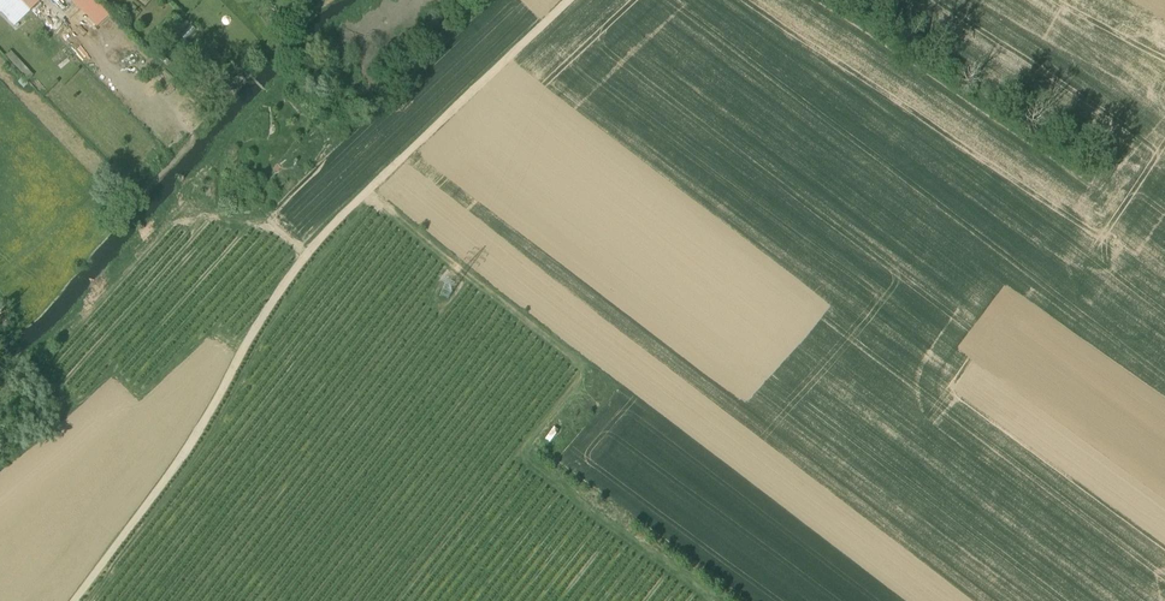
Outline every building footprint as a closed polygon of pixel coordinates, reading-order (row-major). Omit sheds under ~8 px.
[(19,0),(0,0),(0,12),(14,26),(30,11),(19,0)] [(30,11),(36,5),(32,0),(20,0),(30,11)] [(87,13),(98,3),(95,0),(74,0),(87,13)]
